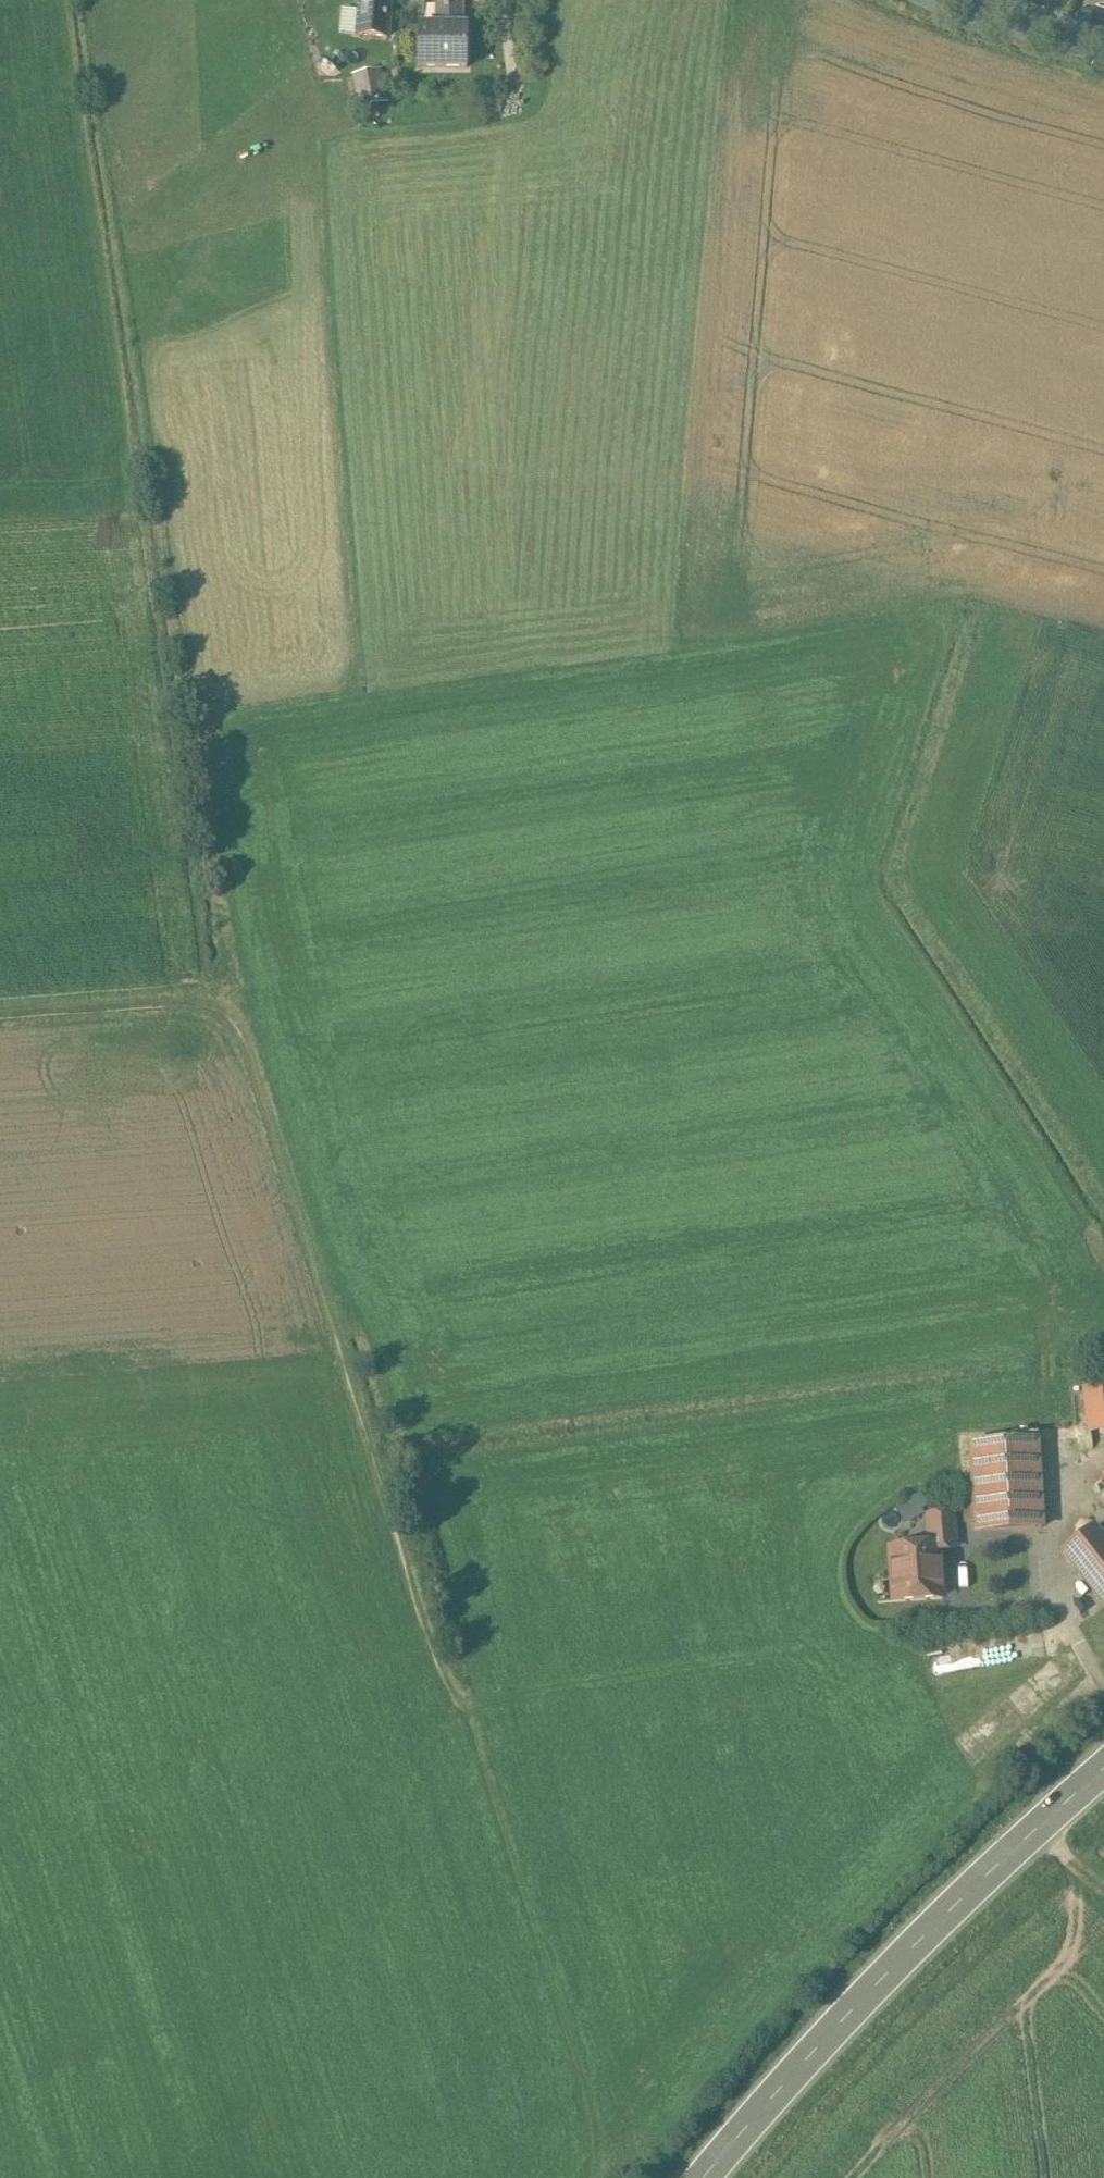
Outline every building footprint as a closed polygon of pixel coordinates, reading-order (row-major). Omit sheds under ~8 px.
[(360,33),(386,35),(390,0),(363,0),(360,33)] [(438,28),(420,28),(419,67),(467,67),(468,28),(462,28),(462,1),(439,1),(438,28)] [(379,70),(356,75),(363,107),(386,102),(379,70)] [(1085,1385),(1090,1431),(1103,1429),(1103,1383),(1085,1385)] [(1037,1439),(972,1443),(974,1481),(977,1530),(1042,1527),(1037,1439)] [(903,1519),(931,1508),(925,1491),(897,1502),(903,1519)] [(953,1515),(929,1517),(931,1547),(939,1546),(939,1548),(955,1547),(953,1515)] [(1095,1525),(1062,1551),(1103,1604),(1103,1537),(1095,1525)] [(931,1547),(892,1549),(895,1600),(942,1596),(939,1548),(939,1546),(931,1547)]
